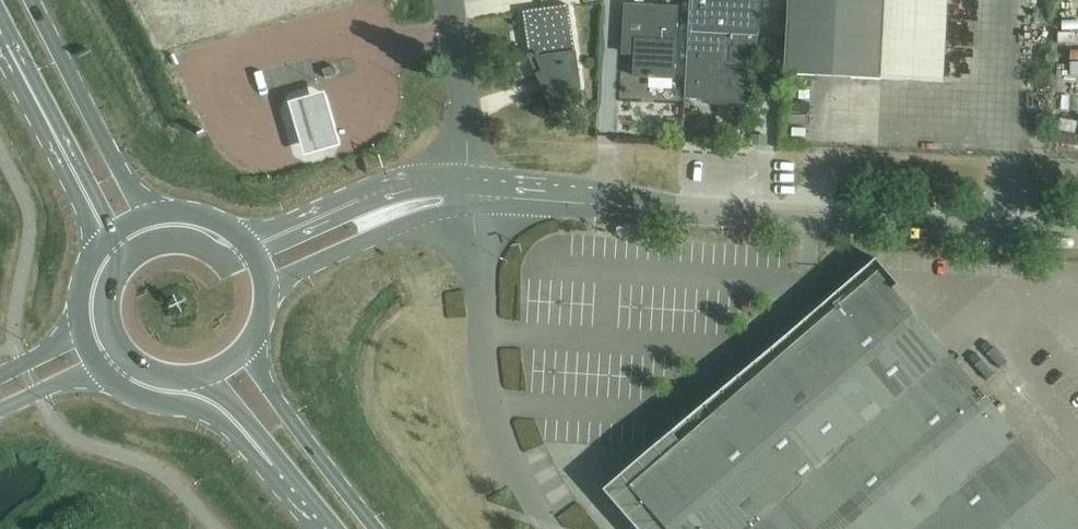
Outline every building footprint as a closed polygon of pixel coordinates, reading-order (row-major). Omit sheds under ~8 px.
[(760,0),(690,0),(684,100),(754,104),(760,0)] [(789,77),(858,80),(880,81),(884,0),(791,0),(789,77)] [(880,81),(896,82),(946,84),(950,0),(884,0),(880,81)] [(1064,43),(1077,43),(1077,4),(1063,5),(1064,43)] [(577,89),(581,87),(576,51),(575,51),(569,6),(522,12),(529,59),(534,59),(540,73),(535,75),(543,94),(547,93),(554,110),(581,99),(577,89)] [(673,79),(677,9),(625,6),(623,42),(635,43),(634,77),(673,79)] [(322,70),(325,79),(337,75),(335,66),(322,70)] [(326,96),(290,106),(306,159),(341,149),(326,96)] [(754,134),(753,145),(766,145),(767,135),(754,134)] [(605,494),(636,528),(1077,528),(1077,504),(960,367),(911,310),(894,291),(896,288),(899,286),(884,269),(879,263),(876,260),(861,273),(825,304),(753,366),(747,371),(741,377),(703,409),(650,455),(605,494)]
